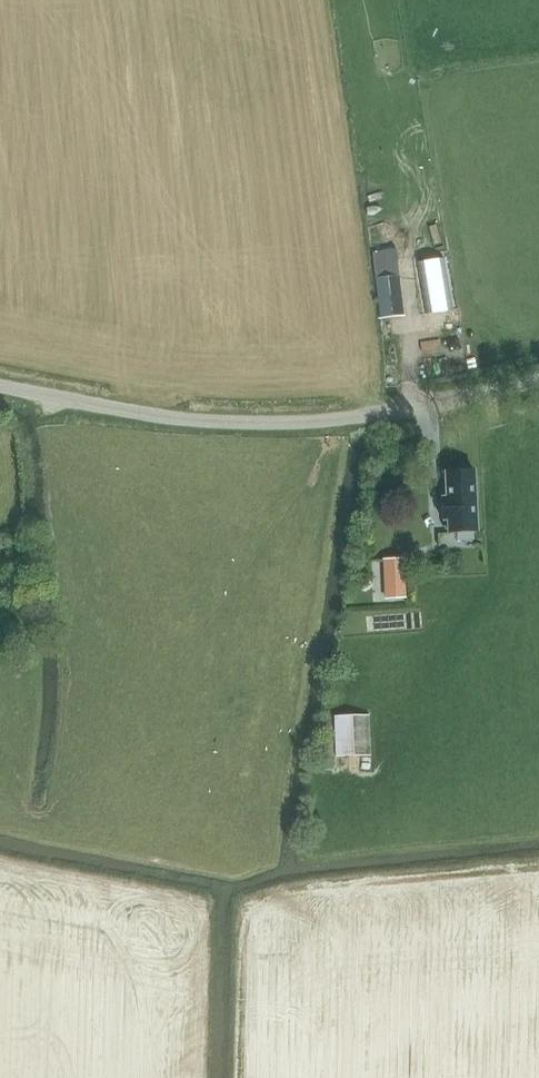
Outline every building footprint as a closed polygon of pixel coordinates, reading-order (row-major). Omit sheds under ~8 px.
[(399,275),(397,275),(395,257),(369,260),(372,279),(376,278),(381,318),(404,315),(399,275)] [(453,310),(444,258),(415,262),(424,314),(453,310)] [(477,532),(473,469),(446,470),(448,498),(441,498),(442,519),(443,519),(443,527),(449,526),(449,533),(477,532)] [(384,599),(406,598),(403,558),(382,559),(384,599)] [(370,769),(368,715),(333,716),(333,723),(324,724),(325,743),(334,743),(336,770),(370,769)]
